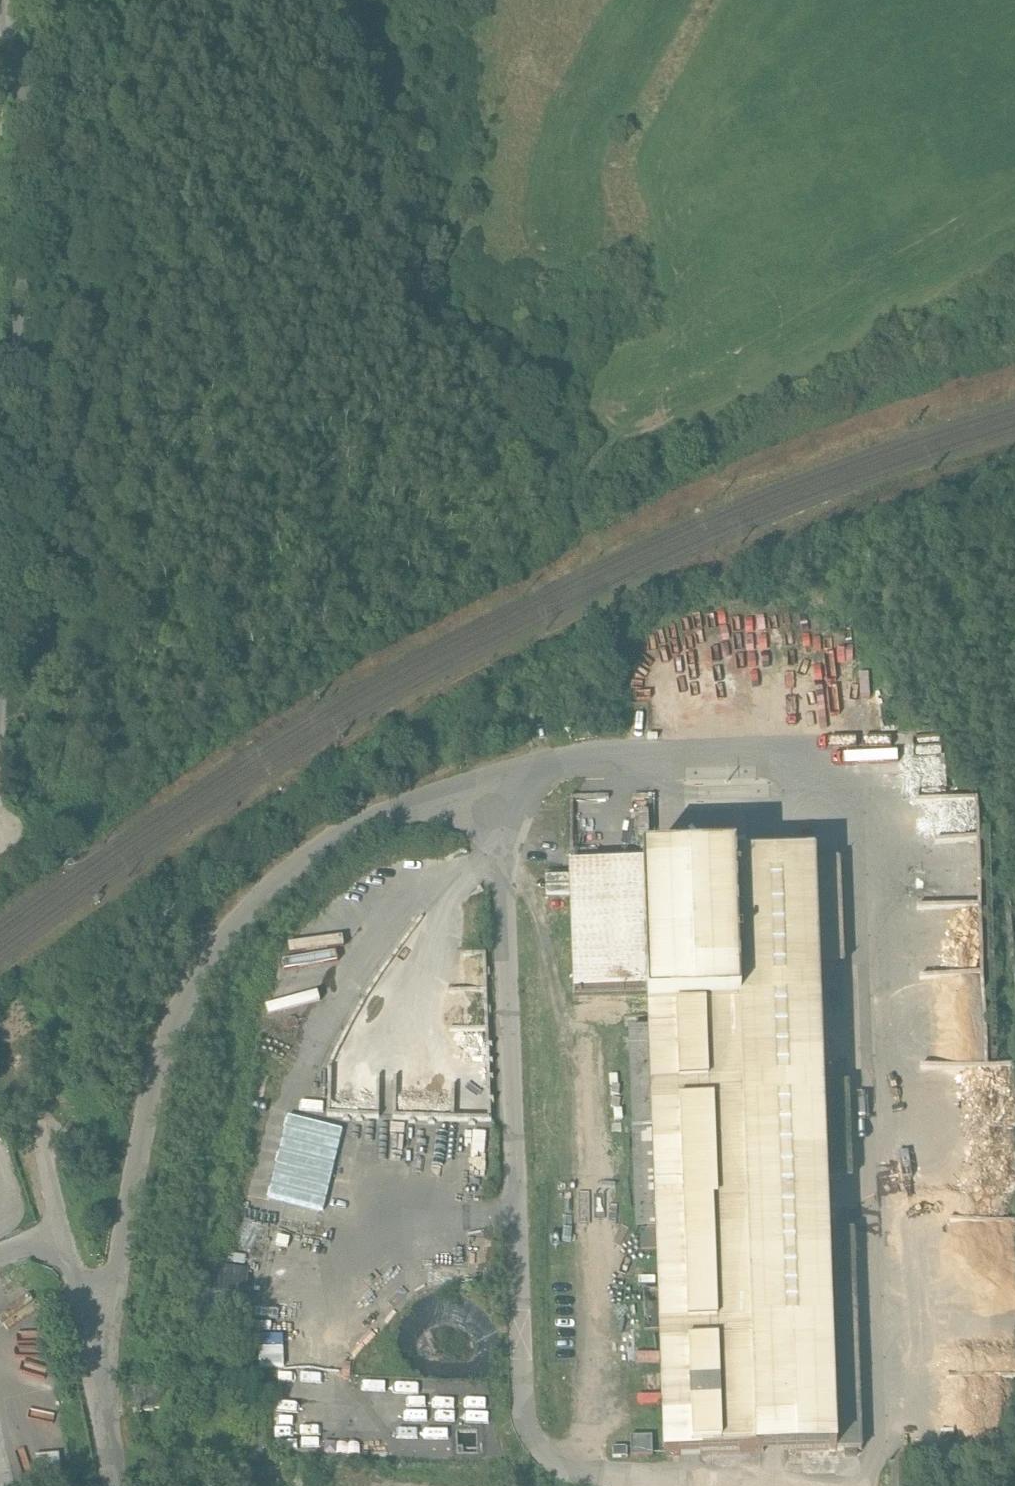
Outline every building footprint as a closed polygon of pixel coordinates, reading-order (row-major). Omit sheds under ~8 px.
[(840,859),(736,862),(735,846),(687,847),(688,863),(570,867),(574,995),(647,992),(648,1031),(628,1032),(636,1231),(641,1231),(642,1252),(657,1252),(658,1290),(643,1291),(644,1332),(660,1332),(664,1458),(836,1451),(837,1449),(845,1449),(845,1456),(856,1455),(856,1449),(862,1449),(853,1230),(828,1231),(826,1179),(851,1178),(847,1067),(822,1068),(818,964),(844,964),(840,859)] [(3,1065),(0,1068),(0,1076),(5,1081),(12,1074),(3,1065)] [(625,1117),(610,1117),(611,1127),(625,1127),(625,1117)] [(33,1279),(2,1287),(28,1388),(60,1381),(33,1279)] [(652,1438),(630,1438),(631,1458),(653,1458),(652,1438)] [(627,1449),(612,1449),(612,1459),(627,1459),(627,1449)]
